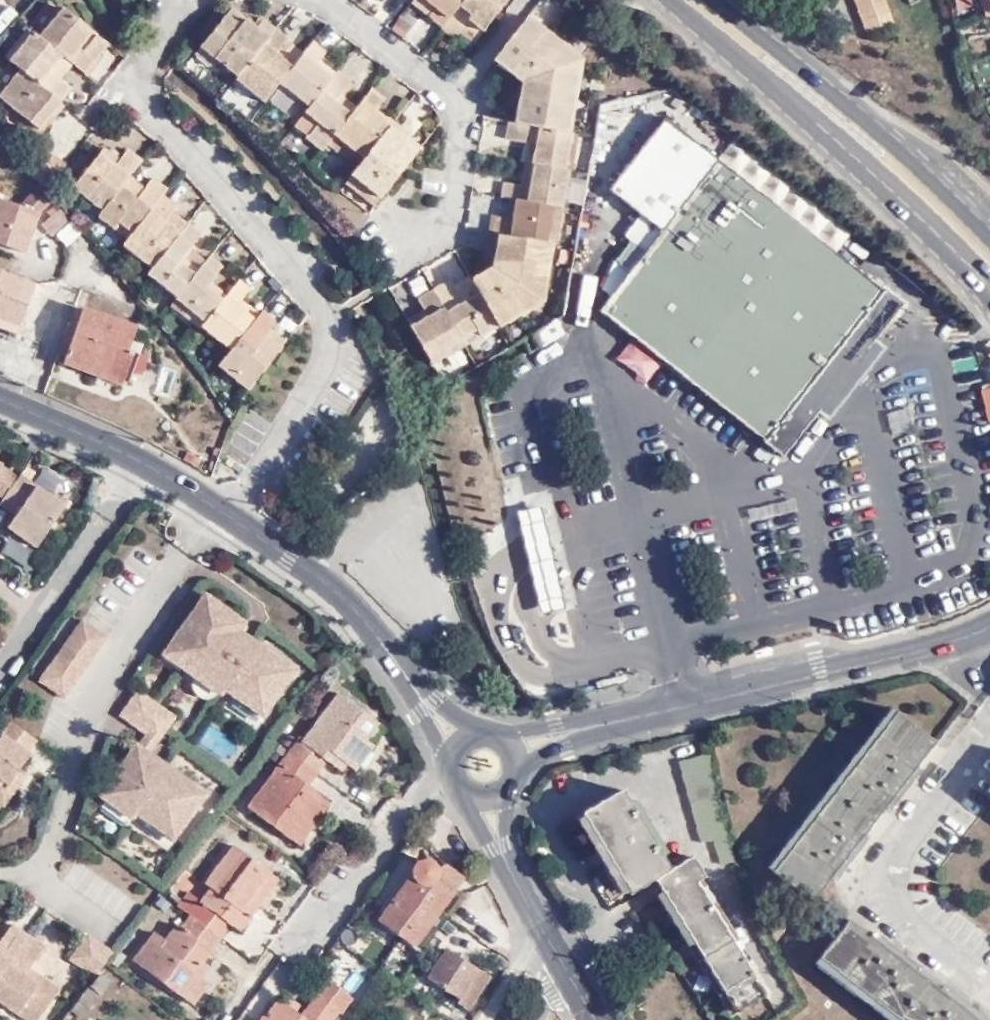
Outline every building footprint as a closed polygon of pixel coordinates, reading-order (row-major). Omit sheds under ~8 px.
[(407,1),(424,14),(431,6),(423,0),(408,0),(407,1)] [(440,26),(461,0),(423,0),(431,6),(424,14),(440,26)] [(438,29),(451,39),(455,33),(461,26),(475,35),(503,0),(461,0),(440,26),(438,29)] [(891,0),(867,0),(859,3),(865,20),(894,8),(891,0)] [(109,39),(64,3),(39,33),(66,54),(71,58),(84,68),(109,39)] [(238,18),(224,8),(219,15),(233,25),(238,18)] [(900,24),(894,8),(865,20),(870,34),(900,24)] [(233,25),(219,15),(200,40),(213,51),(208,56),(230,74),(267,27),(255,18),(249,26),(238,18),(233,25)] [(412,25),(400,15),(393,23),(406,32),(412,25)] [(561,132),(566,133),(572,93),(565,92),(568,73),(575,74),(577,58),(524,16),(489,59),(518,80),(509,124),(561,132)] [(455,33),(469,43),(475,35),(461,26),(455,33)] [(281,37),(267,27),(230,74),(229,75),(246,88),(251,82),(265,94),(274,81),(287,65),(270,52),(281,37)] [(39,33),(33,28),(10,57),(20,65),(59,95),(69,82),(59,74),(54,70),(66,54),(39,33)] [(213,51),(200,40),(195,46),(208,56),(213,51)] [(306,41),(287,65),(274,81),(303,104),(328,72),(311,59),(318,50),(306,41)] [(95,74),(105,80),(122,55),(112,48),(95,74)] [(71,58),(66,54),(54,70),(59,74),(71,58)] [(20,65),(0,92),(0,94),(38,125),(60,96),(59,95),(20,65)] [(330,69),(328,72),(303,104),(298,110),(312,121),(303,131),(300,135),(317,148),(323,140),(330,132),(349,107),(332,94),(339,86),(344,80),(330,69)] [(565,92),(572,93),(575,74),(568,73),(565,92)] [(251,82),(246,88),(260,99),(265,94),(251,82)] [(355,100),(339,86),(332,94),(349,107),(355,100)] [(377,98),(364,88),(355,100),(349,107),(330,132),(345,144),(350,138),(363,149),(382,126),(366,113),(373,103),(377,98)] [(390,115),(373,103),(366,113),(382,126),(384,123),(390,115)] [(298,110),(290,120),(303,131),(312,121),(298,110)] [(783,457),(873,337),(899,306),(664,119),(608,188),(660,231),(597,311),(783,457)] [(384,123),(382,126),(363,149),(352,163),(348,167),(362,179),(360,183),(375,194),(408,152),(399,145),(404,138),(384,123)] [(523,165),(555,170),(561,132),(509,124),(500,123),(497,140),(520,143),(527,145),(523,165)] [(345,144),(330,132),(323,140),(352,163),(363,149),(350,138),(345,144)] [(408,152),(413,145),(404,138),(399,145),(408,152)] [(516,164),(523,165),(527,145),(520,143),(516,164)] [(101,144),(96,150),(110,160),(114,155),(101,144)] [(31,169),(43,184),(64,157),(50,146),(31,169)] [(89,187),(104,201),(123,178),(127,173),(140,158),(125,146),(116,156),(114,155),(110,160),(96,150),(70,182),(84,194),(89,187)] [(520,188),(523,165),(516,164),(512,187),(520,188)] [(508,200),(552,207),(558,171),(555,170),(523,165),(520,188),(512,187),(494,184),(492,197),(501,199),(508,200)] [(341,177),(370,200),(375,194),(360,183),(362,179),(348,167),(341,177)] [(127,173),(123,178),(138,190),(143,185),(127,173)] [(114,217),(128,230),(161,192),(165,187),(151,176),(143,185),(138,190),(123,178),(104,201),(99,206),(95,212),(108,223),(114,217)] [(84,194),(99,206),(104,201),(89,187),(84,194)] [(47,189),(29,195),(35,213),(54,207),(47,189)] [(136,255),(151,266),(179,232),(167,224),(168,222),(164,219),(168,214),(175,204),(161,192),(128,230),(124,236),(141,249),(136,255)] [(42,216),(0,199),(0,246),(26,257),(42,216)] [(505,215),(508,200),(501,199),(498,214),(505,215)] [(549,225),(552,207),(508,200),(505,215),(498,214),(497,218),(483,216),(479,234),(490,236),(538,245),(541,224),(549,225)] [(42,227),(69,247),(83,228),(55,208),(42,227)] [(167,224),(179,232),(184,227),(168,214),(164,219),(168,222),(167,224)] [(108,223),(124,236),(128,230),(114,217),(108,223)] [(151,266),(148,269),(178,294),(199,267),(182,253),(190,244),(200,232),(188,222),(184,227),(179,232),(151,266)] [(543,245),(546,245),(549,225),(541,224),(538,245),(543,245)] [(124,236),(119,241),(136,255),(141,249),(124,236)] [(465,292),(486,329),(499,322),(496,317),(508,310),(511,315),(527,307),(524,301),(525,293),(535,295),(543,245),(538,245),(490,236),(485,268),(458,282),(465,292)] [(182,253),(199,267),(206,258),(190,244),(182,253)] [(199,267),(178,294),(176,296),(189,304),(186,309),(204,323),(223,298),(206,285),(210,280),(223,264),(209,254),(206,258),(199,267)] [(21,319),(36,278),(0,264),(0,310),(21,319)] [(202,324),(231,346),(255,314),(239,302),(250,286),(238,277),(227,292),(223,298),(204,323),(202,324)] [(206,285),(223,298),(227,292),(210,280),(206,285)] [(447,302),(465,292),(458,282),(440,291),(447,302)] [(469,339),(486,329),(465,292),(447,302),(440,291),(437,286),(422,294),(449,342),(466,333),(469,339)] [(534,303),(535,295),(525,293),(524,301),(527,307),(534,303)] [(401,331),(421,366),(435,358),(431,351),(449,342),(422,294),(407,304),(414,316),(412,317),(415,322),(401,331)] [(176,296),(172,302),(184,311),(186,309),(189,304),(176,296)] [(127,343),(130,334),(134,322),(82,301),(66,344),(105,359),(100,370),(122,378),(134,346),(127,343)] [(899,306),(873,337),(892,352),(918,320),(899,306)] [(237,367),(253,378),(284,337),(273,329),(269,334),(263,330),(268,325),(272,318),(260,308),(255,314),(231,346),(219,362),(232,372),(237,367)] [(21,319),(0,310),(0,322),(17,329),(21,319)] [(496,317),(499,322),(511,315),(508,310),(496,317)] [(398,325),(401,331),(415,322),(412,317),(398,325)] [(269,334),(273,329),(268,325),(263,330),(269,334)] [(449,342),(453,348),(469,339),(466,333),(449,342)] [(142,340),(130,334),(127,343),(134,346),(122,378),(128,381),(142,340)] [(435,358),(453,348),(449,342),(431,351),(435,358)] [(105,359),(66,344),(61,357),(100,370),(105,359)] [(232,372),(249,385),(253,378),(237,367),(232,372)] [(989,422),(989,389),(989,390),(988,385),(979,387),(988,422),(989,422)] [(2,496),(17,475),(0,463),(0,494),(2,496)] [(0,499),(0,501),(15,512),(9,519),(38,539),(63,502),(19,471),(17,475),(2,496),(0,499)] [(783,509),(780,497),(742,506),(744,517),(783,509)] [(541,506),(515,511),(534,611),(559,606),(541,506)] [(217,609),(224,598),(211,591),(204,600),(217,609)] [(186,661),(200,672),(201,671),(219,647),(243,612),(224,598),(217,609),(204,600),(174,644),(191,655),(186,661)] [(300,665),(255,634),(244,648),(234,641),(244,626),(250,618),(247,615),(243,612),(219,647),(201,671),(223,688),(225,689),(230,682),(242,691),(246,686),(273,704),(300,665)] [(538,649),(572,646),(568,613),(545,615),(547,632),(536,633),(538,649)] [(111,633),(91,619),(86,617),(45,677),(69,694),(111,633)] [(244,648),(255,634),(249,630),(244,626),(234,641),(244,648)] [(513,631),(515,643),(524,641),(522,629),(513,631)] [(183,666),(186,661),(191,655),(174,644),(167,653),(183,666)] [(200,672),(221,689),(223,688),(201,671),(200,672)] [(215,692),(221,689),(200,672),(198,677),(198,682),(201,686),(206,690),(210,692),(215,692)] [(164,737),(171,727),(182,712),(145,685),(126,711),(152,730),(164,737)] [(265,714),(273,704),(246,686),(242,691),(239,695),(265,714)] [(350,754),(367,731),(378,715),(338,687),(303,736),(299,733),(253,799),(296,830),(321,794),(304,781),(309,774),(325,752),(333,742),(350,754)] [(937,738),(898,707),(773,867),(814,898),(937,738)] [(15,719),(0,740),(0,797),(7,802),(20,785),(13,780),(25,766),(33,753),(32,748),(40,736),(15,719)] [(155,750),(164,737),(152,730),(144,742),(155,750)] [(375,737),(367,731),(350,754),(359,761),(375,737)] [(142,741),(139,745),(153,755),(155,750),(144,742),(142,741)] [(343,764),(350,754),(333,742),(325,752),(343,764)] [(139,745),(138,747),(108,790),(114,794),(128,805),(133,799),(142,806),(155,815),(159,808),(184,826),(210,789),(166,757),(157,767),(152,763),(157,757),(153,755),(139,745)] [(155,750),(153,755),(157,757),(152,763),(157,767),(166,757),(161,754),(155,750)] [(720,807),(711,752),(681,760),(701,842),(716,840),(723,862),(737,858),(720,807)] [(13,780),(20,785),(31,771),(25,766),(13,780)] [(304,781),(321,794),(327,786),(309,774),(304,781)] [(613,778),(581,799),(613,849),(632,879),(649,869),(669,898),(737,1002),(765,981),(691,870),(702,863),(690,844),(666,859),(657,845),(647,830),(655,825),(642,806),(634,811),(621,792),(613,778)] [(630,787),(621,792),(634,811),(642,806),(630,787)] [(128,805),(114,794),(109,801),(133,819),(138,812),(128,805)] [(321,794),(296,830),(304,836),(330,799),(321,794)] [(128,805),(138,812),(142,806),(133,799),(128,805)] [(613,849),(581,799),(575,803),(607,852),(627,883),(632,879),(613,849)] [(176,837),(184,826),(159,808),(155,815),(151,820),(176,837)] [(647,830),(657,845),(665,840),(655,825),(647,830)] [(249,907),(276,869),(238,843),(210,881),(213,885),(202,900),(191,892),(182,905),(192,912),(182,926),(179,924),(166,939),(156,932),(136,960),(187,999),(206,974),(199,969),(207,959),(234,922),(246,930),(258,914),(249,907)] [(415,946),(455,892),(435,878),(447,860),(433,850),(415,867),(415,877),(381,921),(415,946)] [(435,878),(455,892),(468,875),(447,860),(435,878)] [(285,876),(276,869),(249,907),(258,914),(285,876)] [(849,917),(819,957),(898,1019),(978,1019),(849,917)] [(36,932),(19,920),(5,939),(1,945),(0,944),(0,982),(36,932)] [(103,973),(106,968),(120,948),(94,930),(93,932),(77,955),(103,973)] [(357,940),(358,937),(357,935),(355,932),(353,931),(350,930),(347,930),(345,932),(343,934),(342,937),(342,940),(343,942),(345,945),(348,946),(351,946),(354,945),(356,943),(357,940)] [(38,1019),(43,1019),(65,987),(48,975),(44,981),(32,972),(36,966),(52,942),(36,932),(0,982),(0,993),(38,1019)] [(447,944),(427,974),(459,995),(458,997),(469,1005),(489,972),(447,944)] [(214,964),(207,959),(199,969),(206,974),(214,964)] [(44,981),(48,975),(36,966),(32,972),(44,981)] [(206,974),(187,999),(194,1004),(213,979),(206,974)] [(91,990),(104,999),(113,987),(100,977),(91,990)] [(341,1005),(344,1007),(354,994),(336,980),(325,994),(321,991),(302,1015),(297,1010),(286,1002),(275,994),(263,1010),(267,1013),(262,1019),(330,1019),(341,1005)] [(80,1005),(94,1014),(104,999),(91,990),(80,1005)] [(290,997),(286,1002),(297,1010),(302,1006),(290,997)] [(74,1015),(80,1019),(90,1019),(94,1014),(80,1005),(74,1015)]
